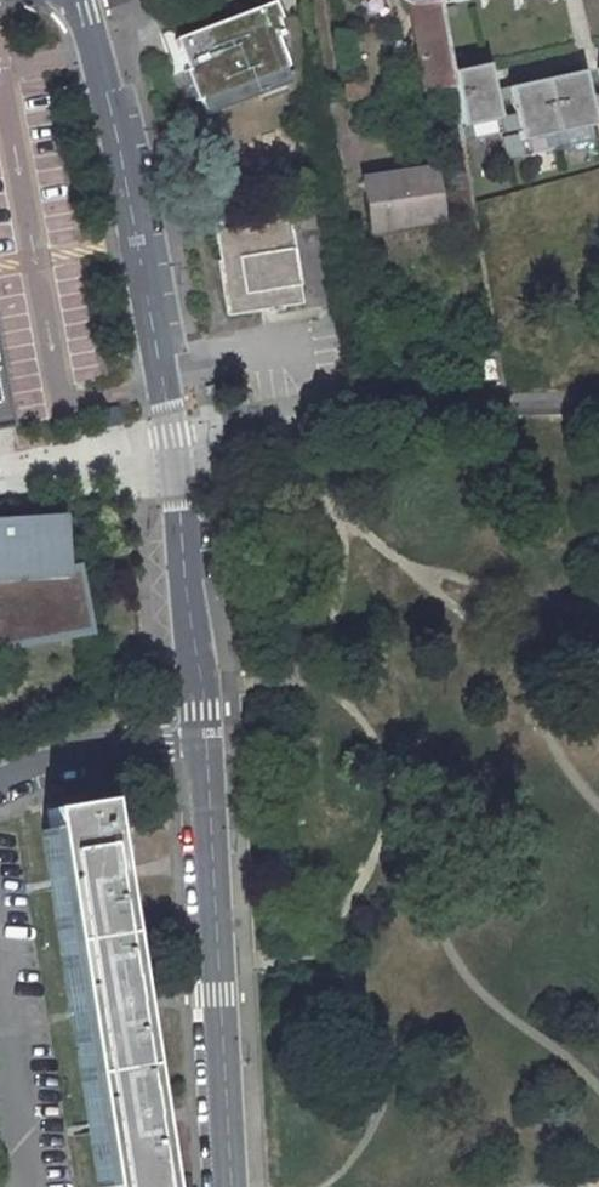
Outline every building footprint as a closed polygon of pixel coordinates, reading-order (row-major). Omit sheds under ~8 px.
[(435,0),(398,0),(407,4),(421,92),(450,88),(447,68),(436,2),(435,0)] [(182,73),(195,104),(199,102),(205,116),(270,91),(288,84),(283,70),(286,68),(275,39),(280,36),(274,22),(278,19),(271,3),(253,10),(173,41),(186,71),(182,73)] [(484,62),(447,68),(450,88),(458,139),(495,133),(484,62)] [(579,67),(503,83),(514,136),(590,120),(579,67)] [(590,120),(514,136),(518,154),(594,138),(590,120)] [(428,170),(358,182),(365,232),(403,227),(401,220),(435,215),(428,170)] [(286,213),(213,224),(227,317),(301,305),(286,213)] [(14,427),(0,349),(0,430),(14,427)] [(479,355),(482,379),(497,377),(493,352),(479,355)] [(92,644),(80,517),(0,522),(0,655),(92,644)] [(107,1186),(165,1186),(104,801),(46,811),(107,1186)]
